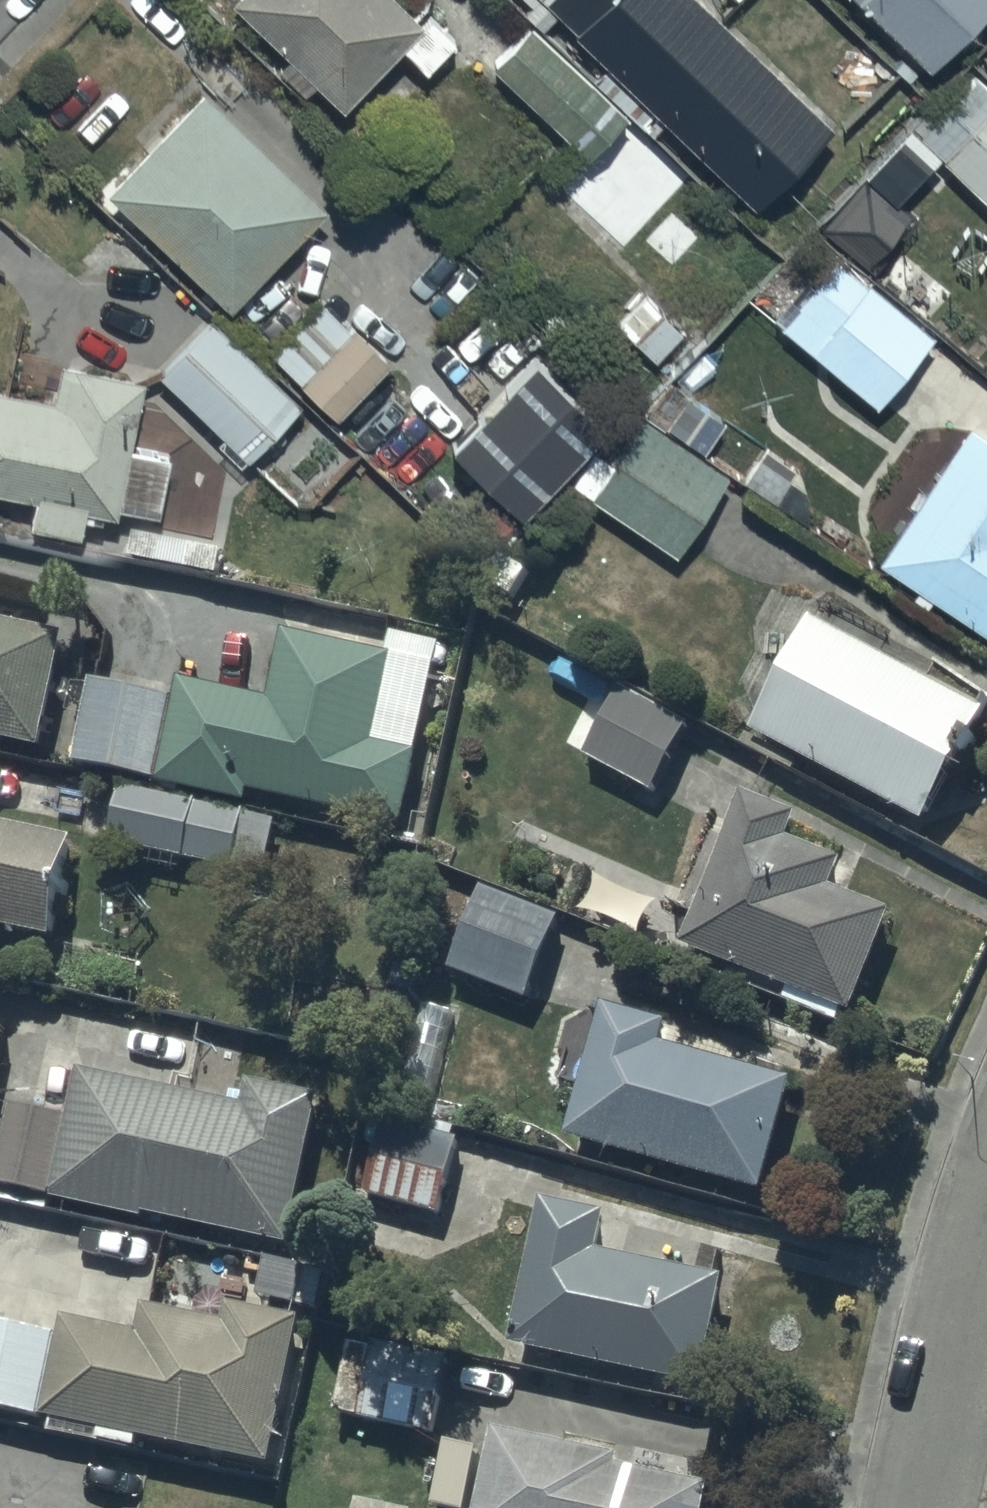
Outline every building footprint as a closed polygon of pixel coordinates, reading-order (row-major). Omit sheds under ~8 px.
[(388,0),(239,0),(228,11),(339,120),(423,35),(388,0)] [(546,11),(753,213),(829,135),(690,0),(557,0),(546,11)] [(929,80),(986,20),(986,0),(846,0),(929,80)] [(628,125),(527,32),(490,73),(590,166),(628,125)] [(908,131),(863,181),(894,210),(936,163),(986,209),(986,93),(974,81),(920,141),(908,131)] [(209,96),(107,199),(229,318),(330,216),(209,96)] [(932,342),(867,290),(810,360),(875,413),(932,342)] [(394,369),(324,302),(268,360),(338,427),(394,369)] [(303,413),(212,324),(157,379),(222,443),(215,449),(242,475),(303,413)] [(0,396),(0,501),(36,509),(30,536),(81,547),(88,519),(120,526),(122,517),(158,525),(172,463),(136,455),(151,387),(61,367),(52,408),(0,396)] [(725,481),(641,425),(614,469),(591,455),(568,492),(676,562),(725,481)] [(965,434),(875,566),(986,642),(986,448),(965,434)] [(41,768),(69,650),(0,634),(0,758),(41,768)] [(812,636),(754,749),(925,840),(985,726),(812,636)] [(177,713),(95,693),(75,771),(253,816),(256,804),(405,842),(425,765),(378,753),(399,671),(287,642),(270,710),(183,688),(177,713)] [(622,696),(584,767),(652,804),(691,733),(622,696)] [(108,793),(94,850),(242,887),(256,830),(108,793)] [(797,831),(743,809),(682,961),(854,1030),(895,928),(832,903),(843,876),(788,854),(797,831)] [(59,955),(78,870),(0,853),(0,942),(59,955)] [(562,929),(485,897),(450,983),(527,1015),(562,929)] [(664,1057),(669,1039),(606,1020),(568,1152),(764,1209),(797,1097),(664,1057)] [(0,1046),(0,1103),(13,1049),(0,1046)] [(75,1122),(55,1213),(295,1262),(326,1110),(253,1095),(248,1120),(83,1086),(75,1122)] [(75,1122),(12,1110),(0,1168),(0,1202),(55,1213),(75,1122)] [(466,1147),(387,1125),(365,1204),(443,1226),(466,1147)] [(609,1231),(546,1217),(514,1364),(706,1405),(730,1295),(601,1267),(609,1231)] [(62,1341),(44,1431),(101,1444),(100,1452),(140,1461),(143,1452),(274,1481),(307,1328),(234,1312),(228,1336),(147,1318),(141,1345),(132,1343),(136,1326),(69,1311),(62,1341)] [(62,1341),(0,1327),(0,1422),(44,1431),(62,1341)] [(347,1383),(337,1423),(436,1446),(445,1406),(347,1383)] [(498,1445),(485,1507),(716,1507),(718,1499),(625,1479),(627,1473),(498,1445)]
